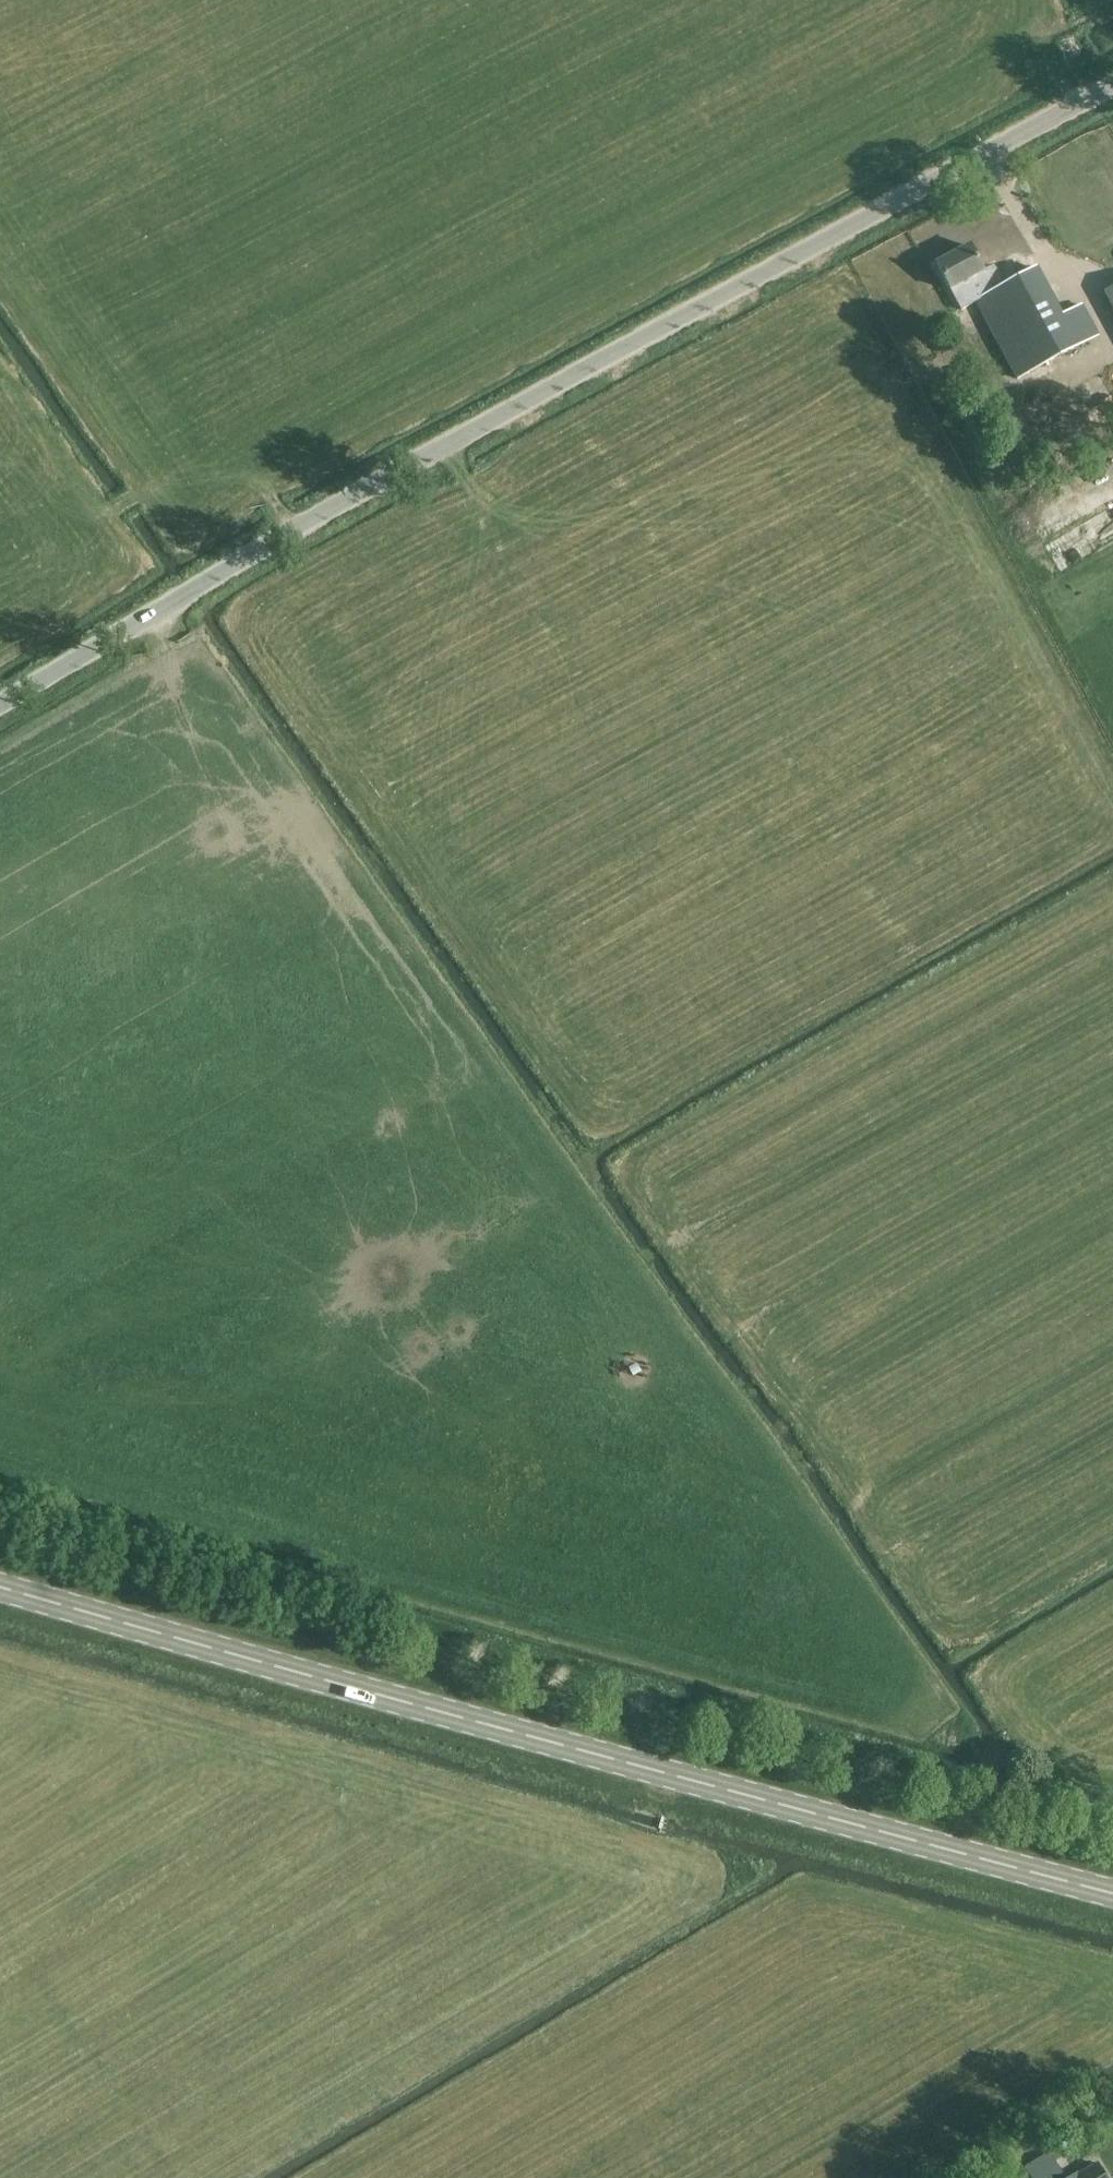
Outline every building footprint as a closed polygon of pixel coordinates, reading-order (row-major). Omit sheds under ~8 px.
[(975,303),(1016,380),(1099,336),(1082,304),(1063,314),(1037,267),(1004,284),(993,266),(983,271),(969,246),(936,264),(950,290),(961,311),(975,303)] [(1112,311),(1112,287),(1103,292),(1112,311)] [(1025,2167),(1031,2177),(1056,2177),(1063,2174),(1050,2152),(1025,2167)] [(1089,2167),(1079,2173),(1070,2177),(1095,2177),(1089,2167)]
